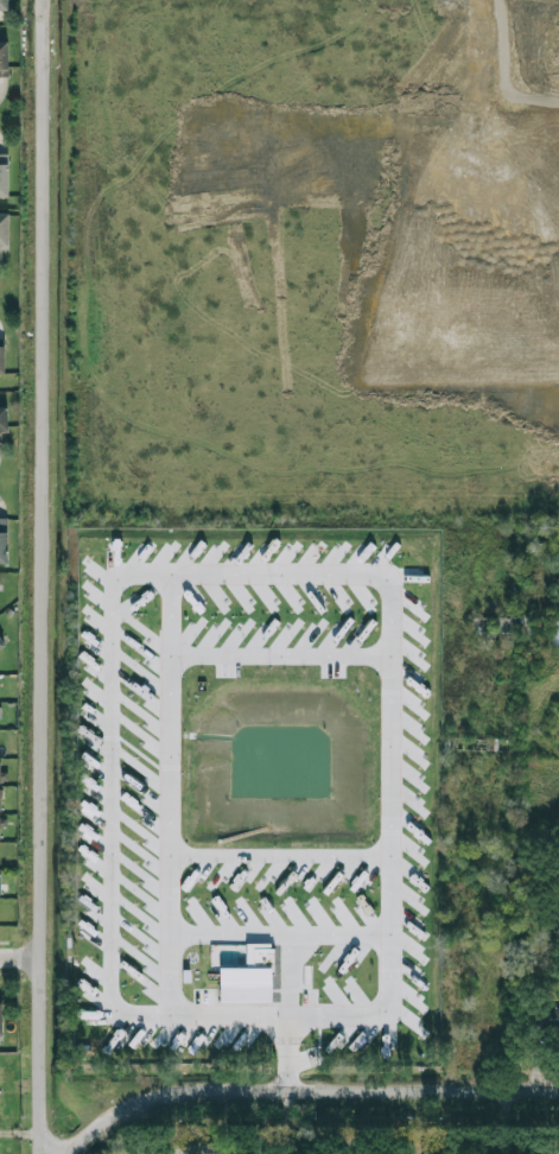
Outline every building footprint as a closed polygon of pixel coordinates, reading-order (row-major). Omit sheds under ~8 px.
[(550,619),(551,648),(558,648),(558,619),(550,619)] [(218,968),(246,968),(246,944),(271,944),(271,947),(274,947),(273,975),(271,975),(269,1002),(218,1002),(218,968)] [(542,1007),(541,1027),(558,1028),(558,1007),(542,1007)]
